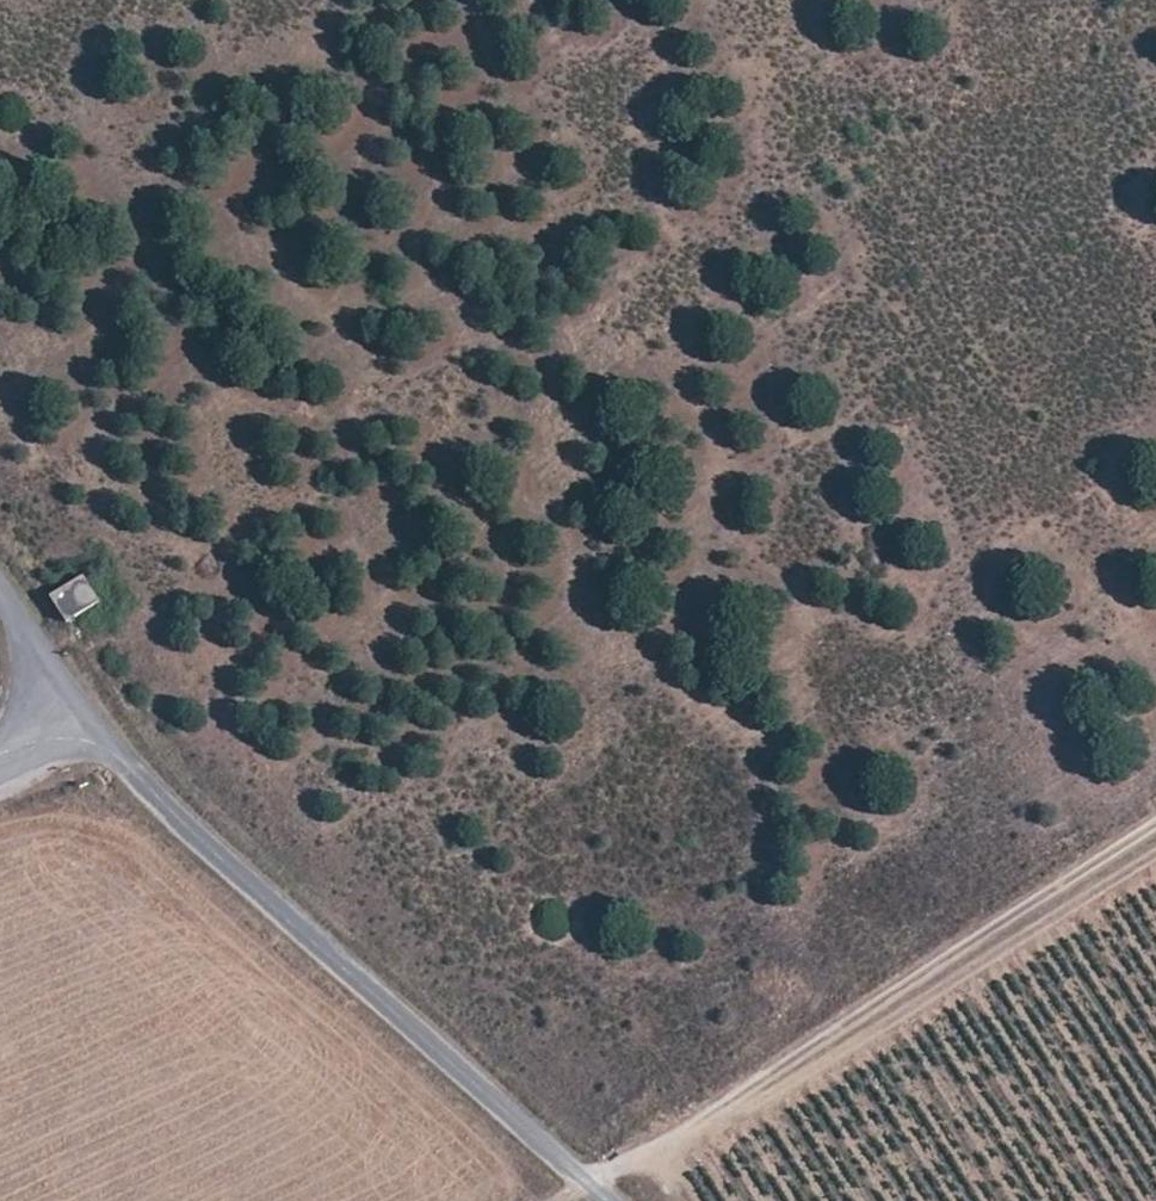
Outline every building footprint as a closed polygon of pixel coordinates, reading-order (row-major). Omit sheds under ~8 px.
[(82,577),(50,597),(67,622),(99,602),(82,577)]
